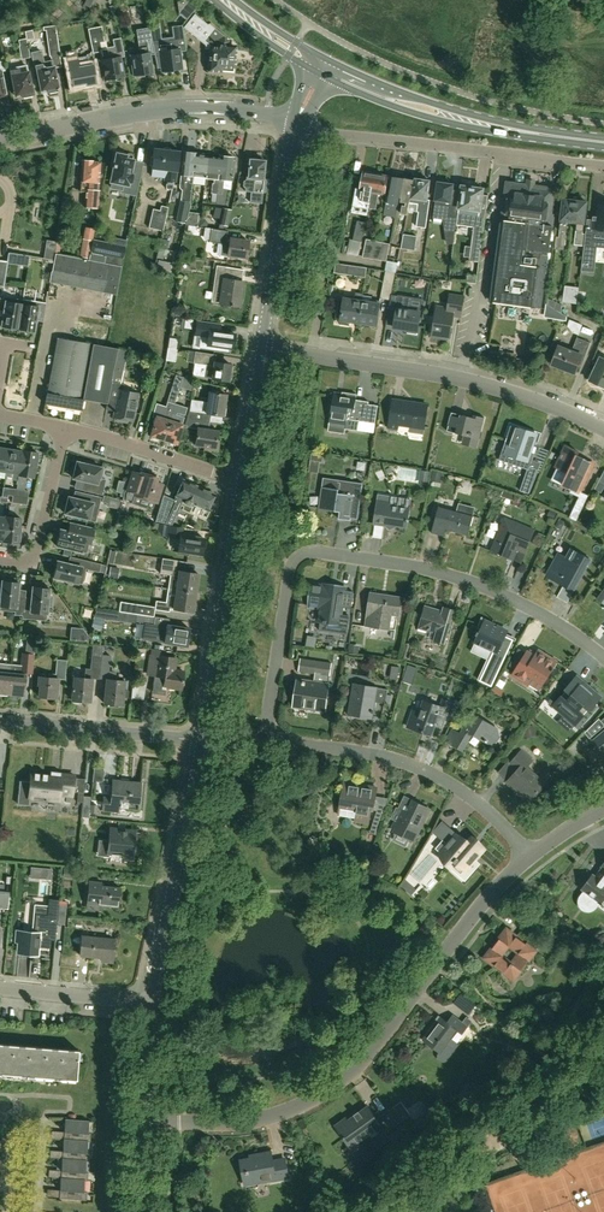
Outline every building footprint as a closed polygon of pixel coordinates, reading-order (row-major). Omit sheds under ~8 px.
[(229,41),(224,37),(208,24),(194,13),(183,27),(205,45),(205,48),(212,48),(210,70),(221,71),(221,67),(234,67),(235,47),(229,46),(229,41)] [(60,55),(55,25),(44,27),(43,27),(43,30),(45,30),(49,56),(60,55)] [(105,46),(101,26),(88,29),(92,48),(105,46)] [(153,73),(150,55),(153,54),(153,53),(152,45),(149,28),(134,30),(137,52),(141,51),(141,55),(131,56),(134,76),(153,73)] [(30,57),(26,38),(18,40),(20,45),(18,46),(21,59),(30,57)] [(124,78),(122,67),(120,57),(124,56),(120,38),(113,39),(114,47),(100,50),(102,60),(100,61),(101,68),(103,67),(105,81),(124,78)] [(173,71),(182,69),(180,49),(177,50),(176,41),(170,42),(170,43),(152,45),(153,53),(157,53),(159,68),(162,67),(162,72),(164,72),(164,74),(173,73),(173,71)] [(96,80),(92,56),(76,59),(75,51),(66,52),(68,60),(70,69),(73,86),(87,84),(87,82),(96,80)] [(52,61),(44,62),(42,52),(32,54),(35,68),(36,67),(41,91),(48,90),(48,91),(49,91),(50,93),(58,91),(57,89),(59,89),(54,67),(53,67),(52,61)] [(23,96),(24,98),(32,96),(31,94),(33,94),(28,72),(26,66),(18,67),(17,62),(9,63),(15,96),(22,94),(22,96),(23,96)] [(178,172),(181,151),(154,148),(153,157),(152,157),(151,166),(152,166),(152,169),(153,169),(152,176),(165,178),(165,181),(167,181),(166,189),(173,190),(174,182),(176,182),(177,172),(178,172)] [(113,182),(111,188),(122,190),(122,192),(137,195),(140,180),(132,178),(132,174),(130,173),(133,160),(131,160),(131,157),(125,156),(125,153),(115,151),(112,165),(113,165),(113,167),(114,168),(111,182),(113,182)] [(185,225),(186,225),(189,212),(188,212),(193,182),(193,177),(196,153),(184,152),(180,185),(183,185),(183,189),(181,189),(176,221),(185,223),(185,225)] [(206,178),(208,156),(197,155),(197,153),(196,153),(193,177),(206,178)] [(217,193),(221,157),(208,156),(206,178),(214,179),(213,183),(212,183),(211,193),(217,193)] [(226,188),(230,189),(234,158),(221,156),(221,157),(217,193),(216,204),(225,205),(226,188)] [(244,181),(243,186),(245,189),(245,191),(251,191),(250,202),(261,203),(262,193),(267,194),(269,180),(264,179),(265,171),(264,171),(265,161),(250,159),(248,177),(247,177),(246,179),(244,181)] [(100,183),(101,162),(83,161),(81,182),(82,182),(82,191),(89,191),(88,198),(86,197),(86,207),(99,208),(100,191),(99,191),(100,183)] [(370,209),(376,175),(371,174),(371,172),(365,171),(365,173),(364,172),(358,207),(370,209)] [(385,195),(388,177),(387,177),(387,175),(382,174),(381,176),(376,175),(370,209),(376,210),(379,194),(385,195)] [(403,179),(391,177),(385,214),(397,216),(401,197),(402,198),(403,198),(404,188),(402,188),(403,179)] [(408,215),(410,202),(411,198),(415,181),(413,180),(414,178),(407,177),(407,179),(403,179),(402,188),(404,188),(403,198),(402,198),(401,202),(407,203),(406,206),(403,206),(402,214),(408,215)] [(426,200),(429,181),(423,180),(422,178),(419,177),(416,179),(412,198),(411,198),(410,202),(417,203),(416,212),(417,212),(415,226),(424,228),(429,200),(426,200)] [(460,191),(452,190),(453,184),(447,184),(448,181),(438,180),(434,210),(444,212),(443,218),(444,223),(447,243),(453,243),(457,213),(460,191)] [(549,251),(554,215),(551,214),(554,189),(534,187),(534,182),(528,182),(527,186),(507,183),(504,206),(505,206),(504,221),(503,221),(503,223),(501,222),(500,230),(502,230),(493,292),(492,292),(491,300),(492,300),(492,302),(542,309),(549,251)] [(484,189),(462,186),(457,222),(476,224),(476,227),(475,227),(472,247),(481,248),(488,196),(483,195),(484,189)] [(573,222),(576,199),(566,198),(566,200),(564,199),(559,236),(556,236),(554,248),(564,249),(566,238),(568,221),(573,222)] [(583,234),(587,203),(585,202),(585,200),(576,199),(573,222),(577,223),(574,244),(584,245),(585,238),(586,234),(583,234)] [(584,255),(596,256),(597,247),(603,247),(603,203),(603,204),(603,205),(599,204),(598,217),(594,217),(592,232),(587,232),(584,255)] [(253,205),(252,220),(264,220),(265,206),(253,205)] [(168,207),(160,206),(160,210),(153,209),(148,227),(163,230),(168,207)] [(231,209),(222,208),(219,223),(228,225),(231,209)] [(189,212),(186,225),(198,227),(201,213),(189,212)] [(357,220),(353,239),(362,241),(366,223),(357,220)] [(193,235),(194,228),(187,226),(186,234),(193,235)] [(204,227),(202,239),(210,240),(211,229),(204,227)] [(209,242),(220,244),(219,255),(226,256),(227,255),(228,255),(247,258),(249,242),(227,238),(228,231),(211,229),(210,240),(209,242)] [(417,236),(403,234),(401,248),(414,250),(417,236)] [(92,241),(83,239),(79,256),(88,258),(92,241)] [(161,239),(159,248),(167,249),(169,241),(161,239)] [(372,259),(376,242),(367,240),(363,258),(372,259)] [(91,253),(124,259),(125,250),(111,247),(112,244),(93,241),(91,253)] [(376,242),(372,259),(381,260),(384,243),(376,242)] [(400,247),(392,245),(389,257),(397,259),(400,247)] [(167,273),(169,262),(162,261),(163,254),(166,254),(167,249),(159,248),(158,248),(154,265),(157,266),(156,270),(167,273)] [(53,261),(54,253),(45,252),(43,259),(53,261)] [(28,266),(30,257),(10,253),(8,263),(28,266)] [(51,282),(116,296),(122,267),(124,259),(91,253),(89,261),(56,254),(51,282)] [(404,265),(416,267),(418,261),(405,258),(404,265)] [(349,265),(348,275),(366,278),(367,268),(349,265)] [(226,268),(216,267),(211,301),(220,303),(220,304),(239,307),(243,282),(242,282),(243,270),(226,267),(226,268)] [(395,272),(386,271),(381,298),(390,300),(395,272)] [(476,283),(477,275),(468,274),(467,282),(476,283)] [(578,287),(565,285),(563,302),(576,303),(578,287)] [(359,323),(362,301),(363,295),(363,293),(355,292),(354,300),(344,298),(342,314),(338,313),(337,319),(341,324),(350,325),(350,321),(359,323)] [(417,334),(421,309),(409,307),(410,296),(398,294),(397,299),(391,299),(387,316),(395,318),(394,328),(405,330),(405,332),(417,334)] [(443,336),(450,337),(454,311),(462,312),(464,297),(450,294),(447,312),(437,311),(433,333),(443,335),(443,336)] [(359,323),(377,325),(381,301),(371,300),(372,297),(363,295),(362,301),(359,323)] [(22,300),(3,297),(3,299),(0,298),(0,308),(4,309),(1,326),(18,329),(22,300)] [(106,341),(113,302),(83,297),(77,339),(92,341),(92,339),(106,341)] [(43,318),(46,303),(22,300),(18,329),(34,331),(36,317),(43,318)] [(559,319),(561,312),(546,303),(544,317),(554,318),(559,319)] [(198,321),(197,334),(202,335),(200,350),(230,354),(230,349),(233,349),(235,334),(219,332),(220,324),(211,323),(198,321)] [(83,399),(93,345),(58,338),(48,394),(47,394),(45,404),(81,411),(83,399)] [(552,365),(576,374),(581,359),(584,360),(591,343),(577,338),(572,352),(559,347),(552,365)] [(83,399),(107,404),(111,382),(117,349),(107,347),(93,345),(83,399)] [(127,351),(117,349),(111,382),(107,404),(106,410),(114,411),(113,417),(116,418),(115,421),(128,423),(128,420),(133,421),(138,394),(122,391),(124,384),(120,383),(127,351)] [(187,355),(186,362),(194,363),(206,364),(204,377),(204,378),(212,379),(228,382),(230,364),(215,362),(216,355),(195,352),(195,351),(188,351),(187,355)] [(504,359),(503,364),(515,366),(527,367),(528,360),(516,358),(517,355),(505,353),(504,359)] [(601,359),(591,381),(603,387),(603,360),(601,359)] [(157,417),(151,436),(164,439),(175,404),(174,404),(177,394),(179,388),(182,377),(177,376),(171,393),(168,402),(166,408),(156,404),(152,415),(157,417)] [(182,377),(179,388),(191,392),(193,380),(182,377)] [(189,410),(187,418),(210,422),(211,415),(223,416),(225,417),(227,404),(224,404),(226,394),(210,392),(208,402),(200,401),(191,400),(189,410)] [(328,427),(358,431),(359,421),(366,422),(369,402),(356,400),(357,395),(342,392),(342,395),(334,394),(332,405),(328,427)] [(389,428),(398,429),(399,425),(411,427),(410,432),(423,434),(428,405),(393,400),(389,428)] [(175,404),(164,439),(177,444),(182,425),(181,425),(183,418),(186,408),(181,406),(175,404)] [(466,446),(477,449),(485,418),(477,416),(477,419),(452,412),(447,431),(468,437),(466,446)] [(187,418),(184,427),(197,429),(195,445),(205,446),(204,450),(218,452),(220,441),(217,440),(218,431),(209,430),(210,422),(187,418)] [(511,424),(501,459),(527,468),(520,490),(529,493),(541,462),(533,459),(538,444),(534,444),(538,432),(511,424)] [(558,468),(555,474),(566,479),(564,482),(568,484),(567,486),(572,489),(570,492),(577,495),(579,496),(569,517),(577,520),(589,494),(583,491),(580,489),(586,478),(588,479),(595,465),(577,456),(579,452),(566,446),(556,466),(558,468)] [(9,449),(0,448),(0,470),(6,471),(9,449)] [(18,473),(22,451),(9,449),(6,471),(18,473)] [(37,454),(37,452),(22,450),(22,451),(18,473),(18,475),(33,477),(36,462),(38,462),(39,454),(37,454)] [(317,472),(319,462),(322,462),(323,456),(311,454),(309,472),(309,471),(311,471),(317,472)] [(99,478),(101,467),(94,466),(94,464),(85,461),(84,463),(77,462),(73,478),(87,481),(84,491),(102,495),(106,479),(99,478)] [(440,480),(442,471),(432,469),(431,478),(440,480)] [(429,471),(420,470),(418,483),(428,485),(429,471)] [(158,478),(155,477),(156,475),(145,471),(144,474),(142,473),(137,485),(129,483),(126,496),(133,499),(134,496),(157,503),(160,492),(154,490),(158,478)] [(322,488),(319,509),(327,510),(340,512),(339,519),(351,521),(351,517),(358,518),(362,490),(363,484),(354,482),(354,483),(324,479),(323,487),(322,487),(322,488)] [(163,495),(155,521),(171,524),(182,499),(184,500),(183,501),(185,502),(186,504),(189,506),(191,505),(193,506),(194,504),(207,511),(215,495),(200,488),(183,480),(176,496),(174,500),(163,495)] [(125,497),(126,484),(118,484),(117,496),(125,497)] [(28,498),(28,491),(16,489),(15,496),(28,498)] [(82,500),(68,497),(66,504),(64,504),(63,511),(65,512),(64,513),(94,520),(100,497),(84,493),(82,500)] [(386,524),(407,527),(411,500),(379,495),(374,524),(385,526),(386,524)] [(12,502),(27,504),(28,498),(15,496),(13,496),(12,502)] [(439,506),(431,533),(444,537),(447,529),(468,535),(474,516),(476,509),(468,506),(459,504),(457,511),(439,506)] [(554,519),(556,513),(551,510),(548,516),(554,519)] [(19,533),(19,529),(20,518),(5,516),(5,518),(3,540),(2,541),(18,543),(18,541),(20,541),(21,534),(19,533)] [(503,555),(522,563),(536,530),(505,517),(499,531),(491,551),(503,556),(503,555)] [(94,528),(70,522),(68,531),(60,530),(56,546),(86,553),(90,537),(92,538),(94,528)] [(165,536),(167,525),(159,524),(157,535),(165,536)] [(177,553),(188,555),(188,553),(202,555),(204,539),(181,535),(182,528),(169,526),(167,537),(180,538),(177,553)] [(571,549),(566,557),(556,558),(546,575),(564,585),(563,586),(574,592),(592,560),(571,549)] [(71,564),(57,561),(53,577),(82,584),(85,569),(99,572),(101,564),(73,557),(71,564)] [(195,593),(198,574),(174,571),(176,561),(162,559),(160,574),(173,576),(173,581),(178,581),(176,590),(195,593)] [(117,577),(119,567),(111,566),(109,576),(117,577)] [(24,600),(25,598),(17,597),(19,583),(11,582),(11,580),(3,579),(3,581),(2,581),(1,588),(0,588),(0,598),(0,600),(0,610),(15,612),(15,615),(22,615),(23,616),(24,600)] [(313,584),(310,607),(321,608),(319,621),(322,621),(320,631),(349,634),(355,592),(347,591),(347,588),(327,586),(313,584)] [(49,596),(49,589),(48,588),(48,586),(40,586),(40,588),(33,587),(31,601),(24,600),(23,616),(22,615),(22,618),(46,621),(48,606),(51,607),(52,597),(49,596)] [(192,612),(195,593),(176,590),(167,589),(165,603),(155,601),(154,610),(168,612),(169,609),(192,612)] [(381,628),(390,630),(392,615),(400,616),(402,599),(382,596),(382,595),(372,593),(366,627),(381,629),(381,628)] [(412,602),(404,601),(403,608),(410,609),(412,602)] [(138,604),(120,602),(119,611),(96,608),(95,616),(103,617),(118,620),(119,611),(136,614),(138,604)] [(435,634),(434,639),(433,641),(445,645),(455,610),(444,607),(443,611),(425,605),(418,629),(435,634)] [(137,614),(136,621),(146,622),(143,640),(157,642),(164,643),(187,646),(188,639),(190,629),(167,625),(168,619),(153,617),(137,614)] [(95,616),(92,628),(99,630),(103,617),(95,616)] [(479,627),(478,630),(477,629),(475,633),(476,634),(473,641),(493,650),(479,679),(491,685),(513,638),(505,634),(507,630),(492,623),(492,622),(481,617),(477,626),(479,627)] [(358,653),(359,645),(350,644),(349,651),(358,653)] [(184,672),(175,671),(176,659),(165,657),(166,651),(162,650),(153,649),(151,648),(147,674),(154,675),(153,685),(181,690),(184,672)] [(539,650),(535,656),(527,651),(519,663),(513,659),(509,666),(515,670),(512,675),(527,685),(532,677),(543,684),(557,662),(539,650)] [(26,673),(32,673),(34,655),(21,654),(20,665),(11,664),(8,694),(23,695),(26,673)] [(92,674),(100,675),(101,659),(93,658),(92,674)] [(325,712),(327,698),(330,676),(332,662),(301,658),(299,671),(316,674),(315,684),(298,682),(294,707),(325,712)] [(39,697),(56,698),(58,679),(65,680),(67,661),(56,659),(55,674),(49,673),(48,678),(38,677),(37,685),(40,685),(39,697)] [(109,659),(101,659),(100,675),(108,675),(109,659)] [(11,664),(0,663),(0,693),(8,694),(11,664)] [(566,691),(554,704),(577,724),(589,710),(590,711),(601,697),(577,676),(565,690),(566,691)] [(90,702),(92,679),(74,677),(72,700),(90,702)] [(122,705),(125,681),(106,679),(104,703),(122,705)] [(349,715),(372,719),(375,702),(386,703),(389,690),(354,684),(349,715)] [(408,727),(432,735),(436,723),(443,726),(451,703),(443,700),(441,707),(425,702),(421,713),(414,711),(408,727)] [(463,750),(473,733),(487,742),(489,743),(497,742),(500,737),(498,729),(496,728),(473,714),(454,745),(463,750)] [(584,733),(590,739),(603,727),(603,725),(599,719),(584,733)] [(536,735),(533,725),(523,728),(526,738),(536,735)] [(594,740),(603,752),(603,732),(594,740)] [(508,781),(530,801),(545,783),(527,767),(533,761),(521,751),(510,764),(517,771),(508,781)] [(103,779),(104,774),(104,773),(102,767),(97,764),(94,766),(93,781),(100,781),(103,779)] [(30,798),(59,801),(60,794),(72,796),(74,776),(62,774),(62,771),(61,771),(60,774),(51,773),(51,777),(32,775),(31,780),(20,779),(20,781),(19,780),(19,782),(20,782),(17,803),(29,804),(30,798)] [(113,779),(111,800),(109,800),(109,804),(103,803),(103,811),(118,812),(118,808),(138,810),(141,782),(113,779)] [(356,821),(369,823),(371,809),(374,810),(377,788),(352,784),(352,786),(342,784),(339,807),(341,808),(339,816),(355,819),(356,821)] [(89,797),(83,796),(81,816),(87,817),(89,797)] [(409,814),(397,808),(392,819),(396,821),(394,827),(398,829),(397,832),(414,841),(430,809),(414,801),(410,809),(411,810),(409,814)] [(326,818),(327,809),(317,808),(317,817),(326,818)] [(376,835),(384,812),(377,810),(370,833),(376,835)] [(121,858),(133,859),(135,833),(121,831),(121,829),(110,827),(107,854),(111,854),(111,851),(122,852),(121,858)] [(472,873),(480,864),(475,859),(484,850),(483,849),(478,845),(478,844),(477,843),(477,844),(474,841),(473,840),(472,839),(470,838),(465,843),(455,834),(454,834),(453,836),(447,843),(445,842),(443,840),(435,848),(439,851),(438,852),(453,866),(455,863),(456,863),(458,860),(466,868),(472,873)] [(579,902),(579,904),(580,906),(581,907),(583,909),(585,910),(587,910),(589,910),(591,909),(593,908),(594,906),(598,901),(600,903),(603,905),(603,864),(602,866),(603,867),(596,877),(593,875),(582,889),(585,891),(581,896),(579,898),(579,900),(579,902)] [(75,878),(76,868),(64,867),(63,876),(75,878)] [(51,879),(52,869),(43,868),(42,878),(51,879)] [(416,889),(405,880),(401,885),(412,895),(416,889)] [(87,904),(118,907),(120,887),(102,886),(102,882),(89,881),(87,904)] [(8,909),(10,894),(0,893),(0,908),(8,909)] [(55,940),(57,924),(59,900),(49,899),(47,915),(36,914),(34,933),(16,931),(15,942),(19,942),(18,953),(35,954),(36,947),(43,948),(43,945),(50,946),(51,940),(55,940)] [(66,905),(59,904),(57,924),(65,925),(66,905)] [(519,935),(536,949),(544,939),(525,926),(519,935)] [(535,951),(507,929),(485,958),(514,980),(535,951)] [(101,961),(112,962),(115,939),(82,936),(80,955),(102,957),(101,961)] [(422,1040),(438,1052),(437,1054),(437,1057),(438,1059),(439,1061),(442,1062),(443,1062),(446,1062),(459,1044),(451,1039),(457,1030),(462,1034),(468,1027),(453,1015),(447,1022),(440,1017),(422,1040)] [(516,1042),(511,1040),(507,1050),(512,1052),(512,1053),(531,1059),(535,1048),(516,1041),(516,1042)] [(76,1080),(79,1050),(0,1044),(0,1074),(76,1080)] [(411,1116),(401,1102),(392,1108),(402,1122),(411,1116)] [(335,1126),(351,1148),(377,1129),(382,1136),(399,1124),(389,1111),(376,1120),(367,1107),(347,1121),(346,1118),(335,1126)] [(432,1122),(426,1114),(417,1120),(422,1127),(432,1122)] [(65,1119),(64,1131),(63,1140),(87,1141),(90,1141),(91,1133),(88,1133),(89,1121),(65,1119)] [(591,1132),(603,1132),(603,1124),(603,1119),(591,1119),(591,1132)] [(89,1152),(86,1152),(87,1141),(63,1140),(62,1159),(86,1161),(89,1161),(89,1152)] [(249,1175),(250,1181),(270,1178),(271,1181),(289,1178),(286,1163),(274,1165),(271,1150),(249,1154),(249,1157),(240,1159),(243,1173),(246,1173),(247,1176),(249,1175)] [(88,1172),(85,1171),(86,1161),(62,1159),(60,1178),(84,1180),(87,1180),(88,1172)] [(86,1191),(83,1191),(84,1180),(60,1178),(59,1198),(86,1200),(86,1191)]
